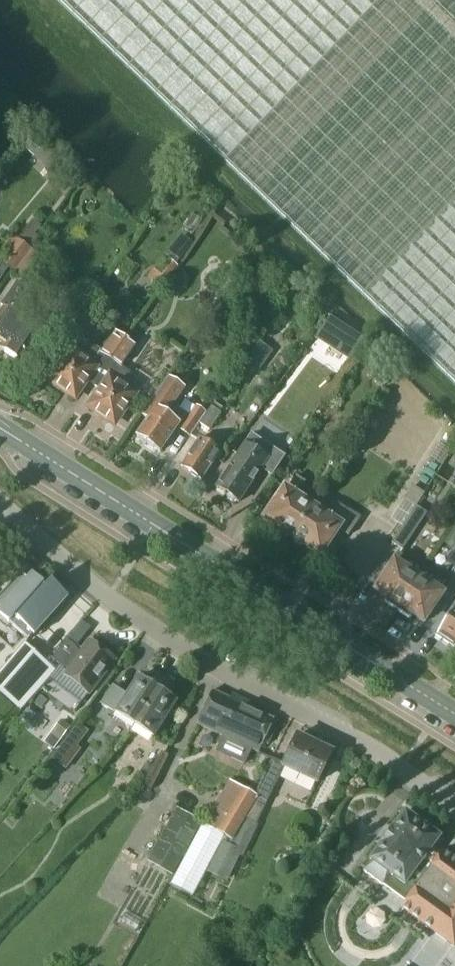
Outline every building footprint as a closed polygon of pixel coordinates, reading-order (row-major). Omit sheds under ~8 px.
[(170,107),(454,382),(454,0),(59,0),(170,107)] [(13,271),(29,248),(37,236),(25,228),(1,263),(13,271)] [(24,278),(39,255),(29,248),(13,271),(24,278)] [(302,281),(294,290),(301,296),(309,286),(302,281)] [(16,314),(31,292),(17,282),(1,305),(5,308),(0,315),(0,341),(5,345),(4,348),(20,359),(39,330),(16,314)] [(92,385),(124,338),(114,331),(100,352),(75,335),(65,350),(69,353),(51,381),(74,396),(85,380),(92,385)] [(120,388),(130,373),(121,367),(135,346),(124,338),(92,385),(102,391),(90,408),(114,424),(133,396),(120,388)] [(260,371),(273,351),(260,342),(246,362),(260,371)] [(165,415),(183,389),(166,377),(140,415),(147,419),(136,436),(147,444),(147,447),(152,450),(156,450),(159,452),(178,424),(165,415)] [(189,437),(205,412),(197,406),(180,431),(189,437)] [(208,430),(220,413),(210,406),(198,423),(208,430)] [(242,448),(215,488),(224,494),(226,498),(232,502),(236,502),(238,503),(261,469),(271,476),(283,457),(251,435),(242,448)] [(201,480),(219,453),(198,439),(181,466),(189,472),(190,475),(195,478),(198,477),(201,480)] [(312,507),(294,495),(304,481),(295,475),(285,489),(283,487),(263,519),(279,529),(280,534),(286,537),(289,537),(291,538),(312,507)] [(319,556),(340,525),(347,530),(356,516),(337,503),(328,517),(312,507),(291,538),(292,538),(293,542),(299,546),(303,545),(319,556)] [(403,546),(425,513),(415,506),(393,540),(403,546)] [(395,610),(423,566),(399,551),(374,590),(386,597),(383,602),(395,610)] [(422,622),(448,583),(423,566),(395,610),(408,618),(410,614),(422,622)] [(0,595),(0,617),(8,624),(28,640),(32,635),(33,636),(51,615),(53,617),(66,602),(65,600),(67,597),(50,582),(45,588),(42,585),(43,584),(32,574),(28,578),(20,572),(0,595)] [(454,644),(454,605),(435,635),(448,643),(449,641),(454,645),(454,644)] [(89,693),(114,660),(89,641),(81,652),(75,648),(76,647),(66,640),(51,659),(55,661),(64,668),(65,667),(68,669),(64,675),(89,693)] [(51,667),(55,661),(51,659),(48,657),(45,662),(44,661),(45,660),(25,643),(0,673),(0,693),(20,710),(54,670),(51,667)] [(133,726),(161,685),(145,675),(142,679),(138,677),(115,714),(133,726)] [(152,738),(176,701),(172,699),(176,694),(161,685),(133,726),(152,738)] [(212,692),(197,725),(237,743),(235,748),(236,751),(244,754),(246,753),(248,749),(258,753),(263,743),(267,745),(272,735),(267,733),(273,720),(252,710),(254,705),(232,695),(229,700),(212,692)] [(62,721),(47,741),(55,747),(70,727),(62,721)] [(246,819),(236,840),(246,845),(256,824),(284,767),(317,783),(331,753),(297,736),(284,764),(272,758),(254,795),(258,798),(246,819)] [(212,811),(204,825),(225,837),(233,842),(246,819),(258,798),(254,795),(244,789),(230,781),(212,811)] [(177,809),(148,861),(171,875),(201,822),(177,809)] [(443,850),(441,852),(433,847),(440,838),(405,812),(393,828),(394,829),(382,845),(381,844),(370,861),(371,861),(364,871),(383,885),(390,875),(412,892),(401,908),(453,947),(454,944),(454,859),(443,850)] [(203,824),(171,886),(193,897),(206,872),(225,837),(204,825),(203,824)] [(224,843),(209,871),(226,881),(240,852),(224,843)]
